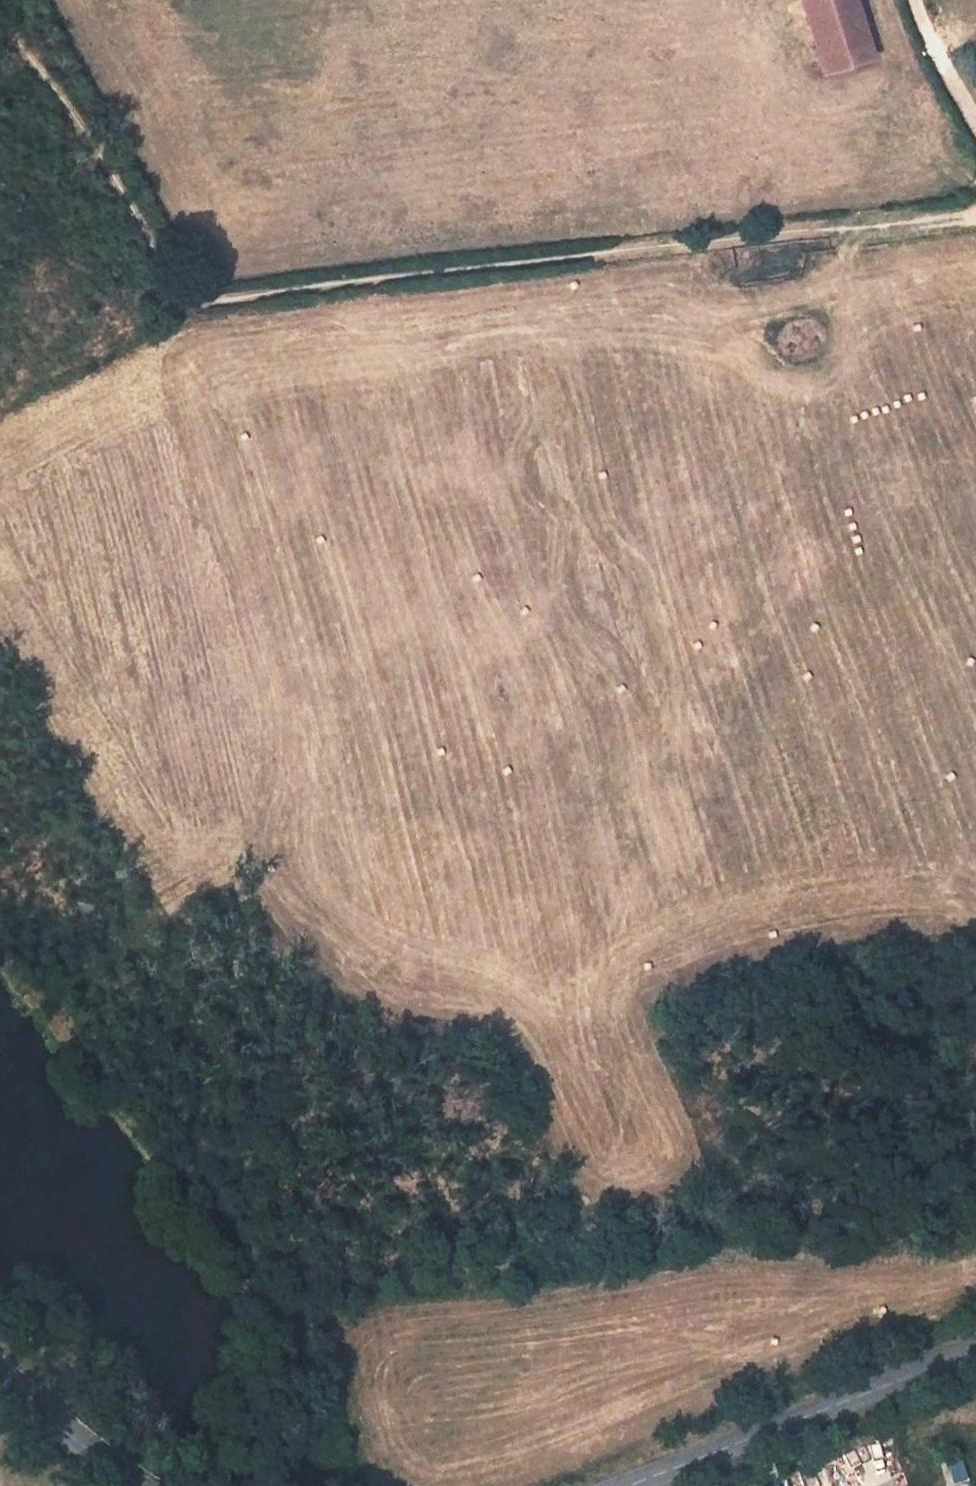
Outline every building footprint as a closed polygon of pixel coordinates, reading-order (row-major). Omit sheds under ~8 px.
[(855,0),(802,0),(825,72),(873,57),(855,0)]
